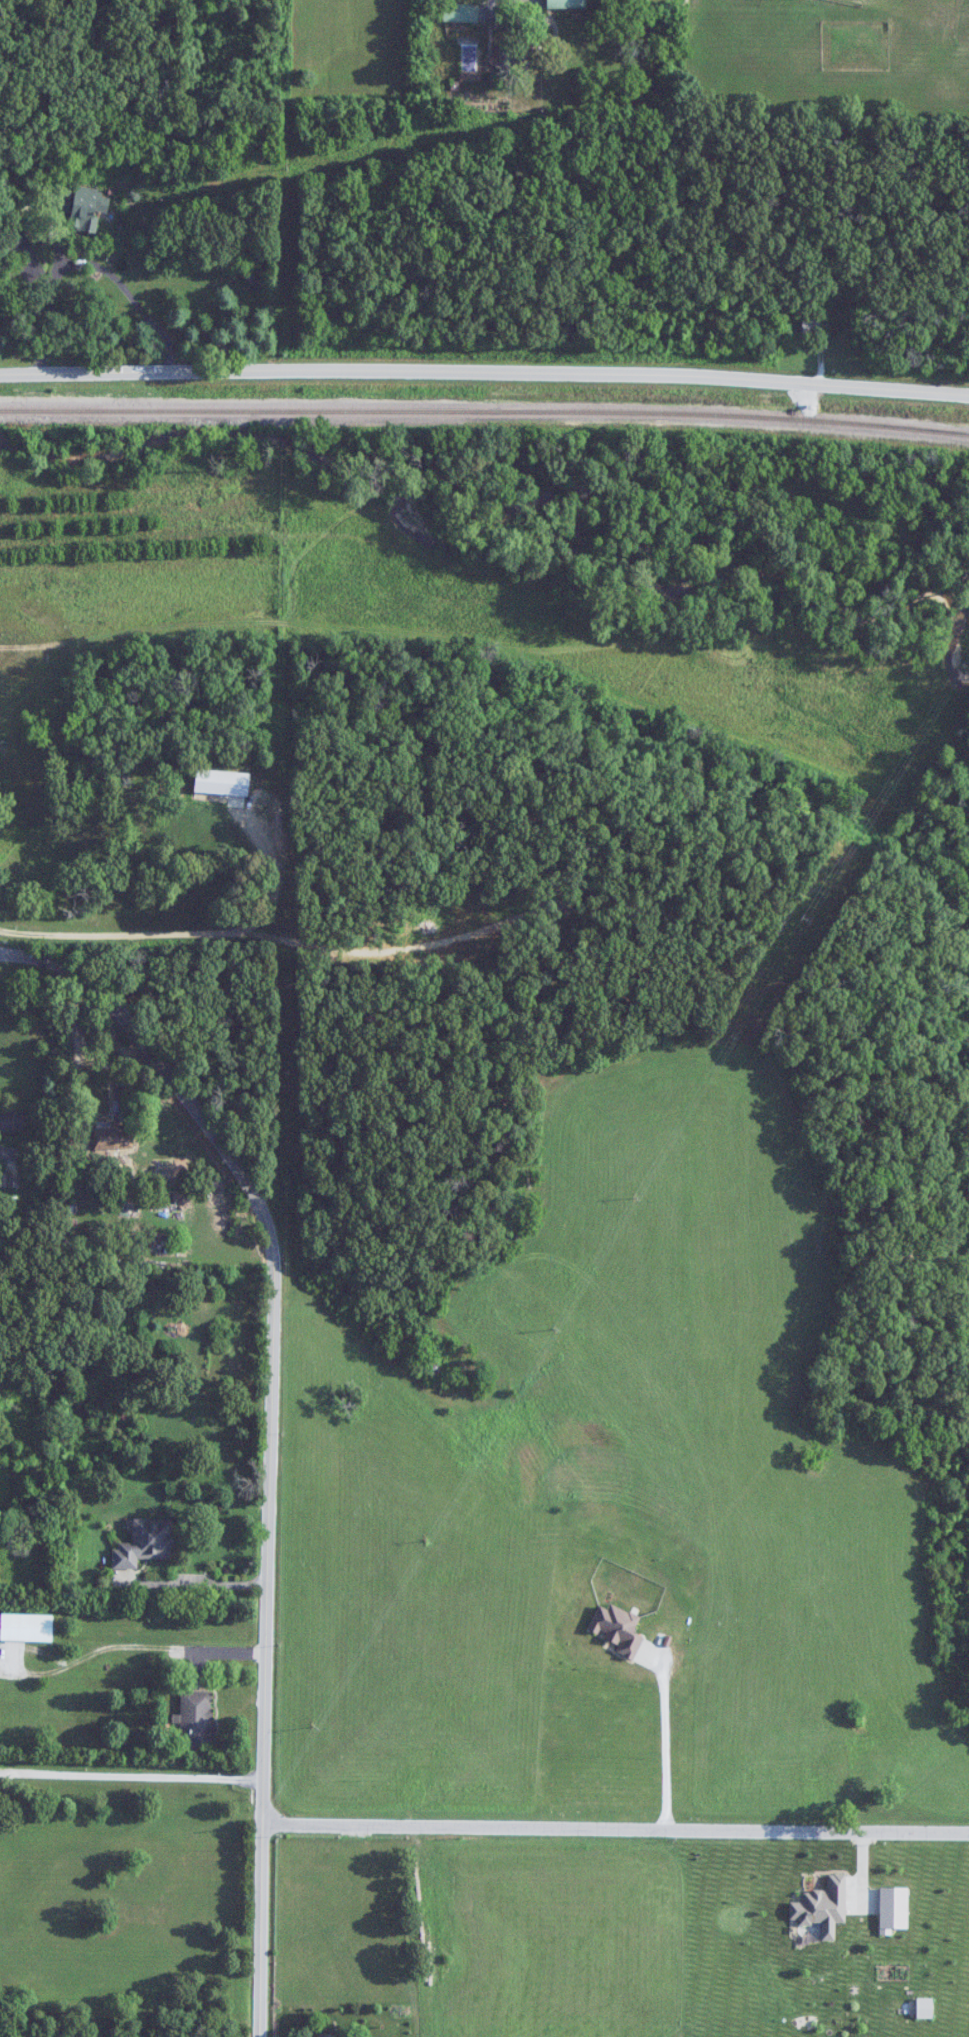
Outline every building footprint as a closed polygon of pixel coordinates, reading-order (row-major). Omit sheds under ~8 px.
[(586,0),(547,0),(547,8),(586,8),(586,0)] [(478,23),(479,5),(444,4),(443,22),(478,23)] [(69,227),(95,232),(99,211),(107,213),(111,192),(73,185),(71,199),(54,196),(51,210),(71,213),(69,227)] [(244,276),(254,289),(262,284),(253,270),(244,276)] [(25,1110),(0,1110),(0,1131),(25,1131),(25,1110)] [(132,1149),(132,1126),(93,1126),(93,1149),(132,1149)] [(19,1187),(19,1161),(8,1161),(8,1172),(0,1172),(0,1187),(19,1187)] [(137,1558),(172,1558),(173,1519),(133,1519),(133,1543),(114,1543),(114,1569),(137,1569),(137,1558)] [(52,1614),(0,1614),(0,1641),(52,1641),(52,1614)] [(180,1740),(189,1740),(189,1750),(210,1750),(210,1741),(213,1741),(214,1691),(181,1691),(180,1740)]
